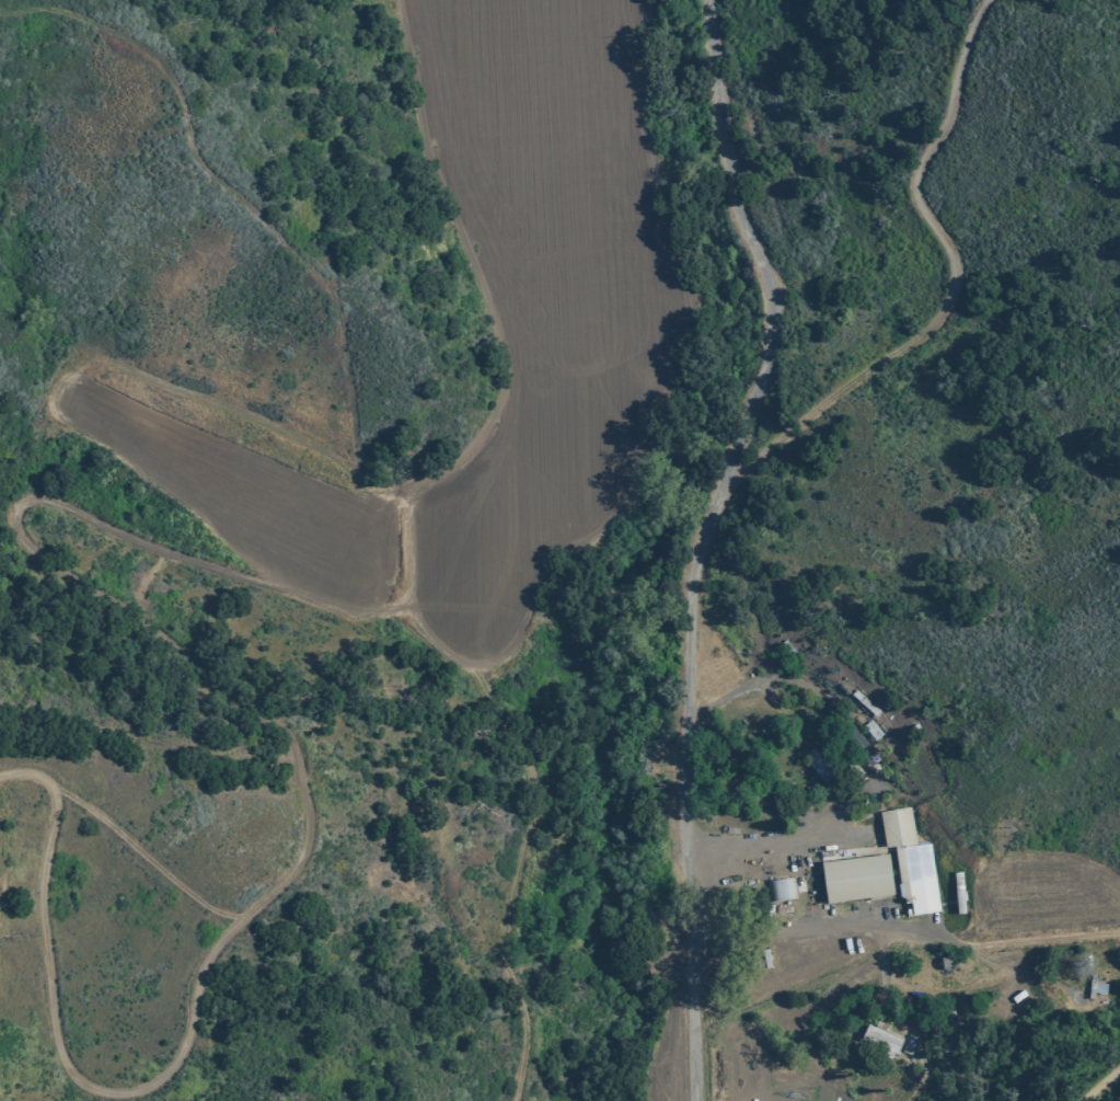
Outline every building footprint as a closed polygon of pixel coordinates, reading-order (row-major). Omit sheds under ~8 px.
[(803,755),(826,784),(835,776),(813,748),(803,755)] [(939,911),(931,843),(916,845),(911,807),(880,811),(885,848),(894,846),(901,898),(910,897),(912,915),(939,911)] [(821,862),(827,905),(894,895),(889,853),(821,862)] [(795,899),(794,878),(768,881),(770,901),(795,899)] [(894,1058),(902,1040),(868,1024),(860,1043),(894,1058)]
